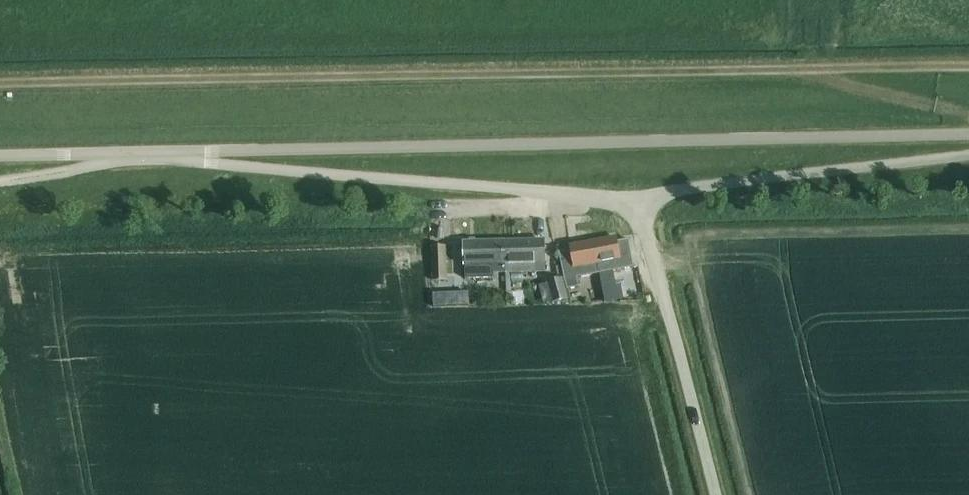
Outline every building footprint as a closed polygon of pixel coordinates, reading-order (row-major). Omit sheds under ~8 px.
[(615,237),(592,241),(597,273),(633,266),(628,238),(616,241),(615,237)] [(534,242),(534,241),(503,242),(504,272),(544,271),(544,242),(534,242)] [(570,249),(559,252),(564,278),(566,288),(578,286),(576,277),(597,273),(592,241),(569,246),(570,249)] [(504,272),(503,242),(464,243),(464,263),(465,263),(465,278),(493,277),(493,272),(504,272)] [(432,280),(446,280),(445,246),(431,247),(432,280)] [(551,302),(567,298),(562,278),(546,282),(551,302)]
